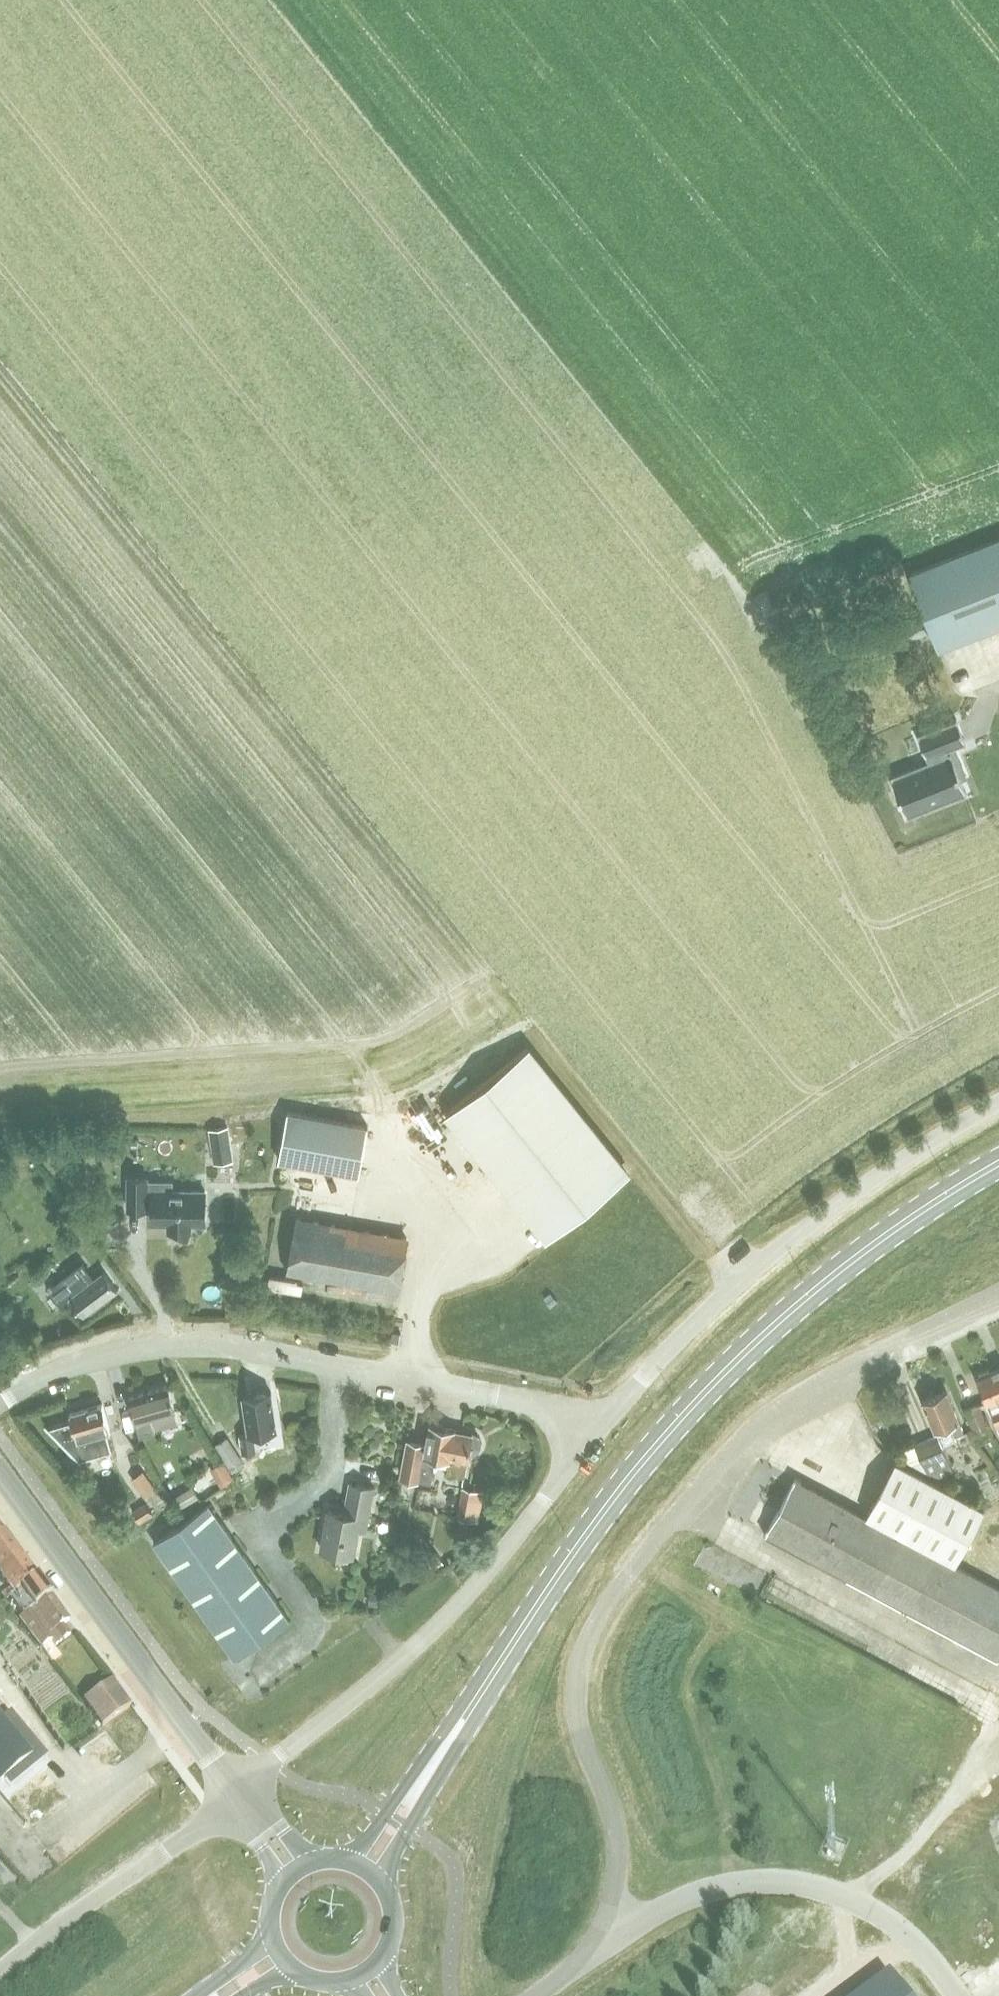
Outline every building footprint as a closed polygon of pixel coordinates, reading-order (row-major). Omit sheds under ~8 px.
[(933,626),(941,647),(998,624),(998,537),(913,571),(927,610),(933,626)] [(921,612),(901,620),(907,637),(928,628),(921,612)] [(891,774),(890,774),(907,816),(908,816),(908,815),(924,809),(965,793),(966,793),(961,779),(950,751),(948,752),(947,749),(955,746),(963,743),(964,742),(966,742),(956,717),(955,718),(922,731),(918,733),(918,732),(917,733),(926,757),(927,757),(928,760),(894,773),(892,774),(891,774)] [(444,1113),(546,1239),(630,1170),(529,1045),(444,1113)] [(360,1174),(369,1126),(288,1111),(278,1159),(360,1174)] [(210,1146),(230,1143),(227,1127),(208,1129),(210,1146)] [(204,1222),(205,1189),(147,1188),(147,1176),(127,1176),(127,1206),(146,1207),(146,1205),(152,1205),(152,1221),(168,1222),(168,1228),(190,1228),(190,1222),(204,1222)] [(395,1288),(404,1237),(296,1217),(287,1268),(395,1288)] [(84,1260),(47,1289),(62,1306),(71,1299),(83,1313),(116,1291),(103,1271),(96,1276),(84,1260)] [(991,1372),(989,1368),(981,1372),(982,1376),(976,1378),(998,1433),(998,1369),(991,1372)] [(167,1385),(127,1395),(138,1435),(154,1431),(153,1428),(176,1421),(172,1409),(173,1409),(167,1385)] [(246,1432),(238,1433),(241,1452),(255,1450),(261,1449),(258,1430),(275,1428),(270,1392),(267,1392),(263,1389),(256,1390),(253,1394),(241,1396),(246,1432)] [(935,1429),(951,1423),(956,1435),(964,1432),(946,1389),(923,1399),(935,1429)] [(974,1430),(987,1424),(978,1402),(964,1408),(974,1430)] [(70,1421),(50,1427),(81,1458),(111,1448),(107,1433),(109,1432),(101,1403),(68,1413),(70,1421)] [(407,1437),(406,1440),(399,1475),(431,1481),(435,1456),(448,1459),(446,1471),(464,1474),(467,1456),(470,1454),(475,1451),(478,1447),(479,1442),(478,1437),(474,1433),(470,1432),(469,1435),(454,1432),(455,1429),(443,1427),(440,1422),(435,1421),(431,1424),(429,1424),(425,1440),(407,1437)] [(938,1470),(950,1465),(937,1434),(916,1443),(925,1464),(934,1460),(938,1470)] [(233,1470),(243,1463),(226,1437),(216,1443),(233,1470)] [(896,1460),(865,1517),(954,1564),(955,1562),(984,1508),(896,1460)] [(211,1467),(221,1485),(232,1479),(221,1461),(211,1467)] [(142,1495),(151,1488),(140,1471),(130,1478),(142,1495)] [(365,1529),(373,1485),(350,1481),(344,1511),(328,1508),(321,1548),(352,1554),(357,1528),(365,1529)] [(191,1485),(171,1497),(178,1507),(197,1495),(191,1485)] [(483,1490),(462,1486),(456,1516),(477,1520),(483,1490)] [(136,1522),(150,1513),(144,1502),(129,1511),(136,1522)] [(231,1656),(286,1618),(206,1503),(151,1541),(231,1656)] [(873,1589),(901,1536),(847,1507),(819,1560),(873,1589)] [(0,1534),(0,1571),(0,1572),(0,1575),(11,1589),(1,1597),(4,1601),(10,1598),(10,1599),(38,1578),(4,1531),(0,1534)] [(925,1617),(954,1564),(901,1536),(873,1589),(925,1617)] [(434,1548),(427,1557),(438,1566),(445,1557),(434,1548)] [(427,1558),(416,1565),(421,1573),(433,1566),(427,1558)] [(954,1564),(925,1617),(997,1655),(998,1651),(998,1588),(954,1564)] [(38,1578),(10,1599),(22,1617),(51,1597),(38,1578)] [(370,1591),(368,1603),(378,1604),(379,1592),(370,1591)] [(51,1597),(22,1617),(19,1620),(41,1650),(52,1642),(56,1648),(71,1636),(63,1626),(69,1622),(51,1597)] [(99,1727),(127,1707),(109,1682),(81,1702),(99,1727)] [(32,1756),(0,1718),(0,1781),(32,1756)] [(890,1974),(860,1995),(907,1995),(890,1974)]
